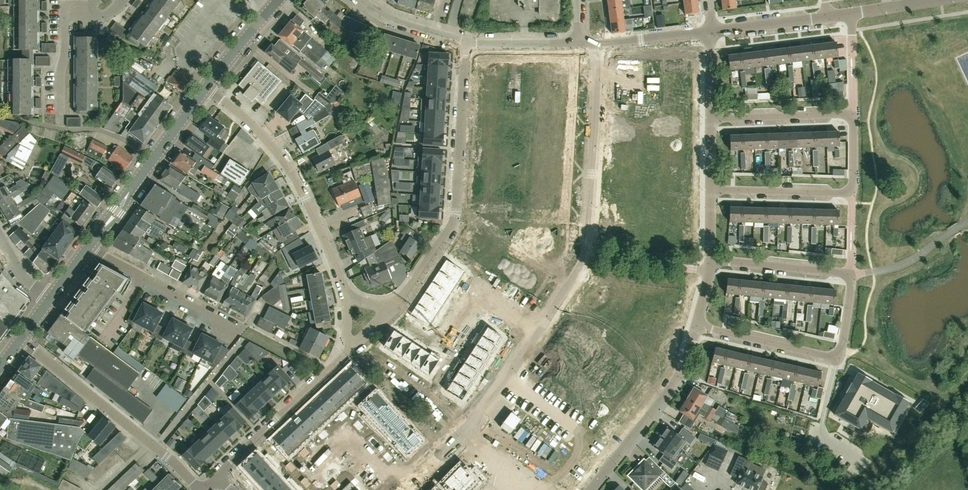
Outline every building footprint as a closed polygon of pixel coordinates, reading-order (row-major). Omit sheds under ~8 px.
[(24,115),(31,115),(31,59),(29,59),(29,50),(37,50),(37,0),(14,0),(14,50),(24,50),(24,59),(9,59),(8,115),(24,115)] [(168,17),(176,7),(174,6),(178,0),(155,0),(151,4),(153,5),(143,18),(142,17),(134,27),(135,28),(128,37),(138,44),(140,42),(144,45),(149,39),(150,40),(158,30),(157,29),(166,16),(168,17)] [(140,0),(136,0),(132,5),(136,8),(141,1),(140,0)] [(307,0),(300,7),(313,18),(315,15),(325,23),(328,19),(307,0)] [(322,0),(307,0),(328,19),(330,20),(345,33),(347,30),(359,34),(366,25),(345,15),(341,19),(329,9),(328,12),(322,7),(326,3),(322,0)] [(398,3),(414,8),(416,0),(399,0),(398,3)] [(417,9),(431,13),(435,0),(419,0),(417,9)] [(560,0),(518,0),(518,6),(524,6),(524,7),(524,10),(530,10),(530,7),(539,7),(539,14),(560,13),(560,0)] [(621,0),(607,0),(609,10),(622,9),(621,0)] [(722,10),(736,8),(735,0),(721,0),(722,10)] [(699,13),(697,1),(684,3),(685,14),(699,13)] [(610,22),(624,20),(622,9),(609,10),(610,22)] [(287,25),(285,28),(320,58),(326,51),(303,31),(304,30),(302,28),(303,27),(301,25),(304,21),(297,14),(290,22),(289,21),(286,24),(287,25)] [(345,33),(330,20),(326,25),(343,39),(347,42),(349,39),(345,36),(346,35),(348,36),(357,39),(359,34),(347,30),(345,33)] [(610,22),(612,33),(625,32),(624,20),(610,22)] [(127,30),(117,23),(116,22),(110,29),(112,31),(121,38),(127,30)] [(326,63),(320,58),(285,28),(282,31),(281,31),(278,34),(279,35),(279,36),(299,53),(301,51),(321,68),(326,63)] [(110,34),(107,38),(114,44),(117,40),(110,34)] [(380,49),(392,52),(396,38),(384,35),(380,49)] [(97,43),(97,38),(77,38),(77,45),(78,45),(78,60),(77,60),(77,73),(78,73),(78,89),(77,89),(77,102),(78,102),(78,114),(90,114),(90,111),(95,111),(95,100),(97,100),(97,89),(95,89),(95,71),(97,71),(97,60),(95,60),(95,43),(97,43)] [(392,52),(404,55),(408,42),(396,38),(392,52)] [(269,47),(268,47),(265,50),(265,51),(264,52),(290,73),(297,65),(294,63),(298,58),(290,51),(291,50),(279,39),(273,46),(271,44),(269,47)] [(115,52),(125,59),(132,49),(122,42),(115,52)] [(404,55),(415,59),(416,59),(420,45),(408,42),(404,55)] [(824,44),(826,58),(838,57),(836,42),(824,44)] [(42,53),(50,53),(56,53),(56,44),(42,44),(42,53)] [(336,44),(333,53),(344,57),(347,48),(336,44)] [(826,58),(824,44),(812,45),(814,60),(826,58)] [(814,60),(812,45),(800,47),(802,61),(814,60)] [(802,61),(800,47),(788,48),(790,62),(802,61)] [(790,62),(788,48),(776,49),(778,64),(790,62)] [(778,64),(776,49),(764,51),(766,65),(778,64)] [(766,65),(764,51),(752,52),(754,67),(766,65)] [(754,67),(752,52),(740,54),(742,68),(754,67)] [(428,65),(447,66),(448,54),(429,53),(428,65)] [(742,68),(740,54),(728,55),(730,70),(742,68)] [(50,66),(50,57),(36,57),(36,65),(50,66)] [(137,58),(132,65),(145,75),(150,69),(137,58)] [(320,85),(326,79),(300,58),(297,63),(310,73),(308,75),(320,85)] [(479,59),(478,78),(489,79),(489,59),(479,59)] [(489,59),(489,79),(499,79),(500,60),(489,59)] [(262,105),(282,81),(282,80),(258,60),(238,84),(246,91),(243,94),(252,101),(255,98),(262,105)] [(500,60),(499,79),(509,80),(510,60),(500,60)] [(510,60),(509,80),(519,80),(520,60),(510,60)] [(520,60),(519,80),(530,80),(531,61),(520,60)] [(554,61),(554,71),(573,73),(574,62),(554,61)] [(135,136),(144,143),(148,136),(149,136),(171,106),(157,97),(156,99),(152,95),(158,87),(123,62),(123,100),(121,102),(115,111),(128,120),(130,122),(125,128),(130,131),(129,132),(131,133),(130,134),(134,137),(135,136)] [(429,65),(428,76),(446,77),(447,66),(428,65),(429,65)] [(181,91),(189,80),(175,71),(167,82),(181,91)] [(554,71),(553,82),(573,83),(573,73),(554,71)] [(383,83),(395,86),(397,79),(385,76),(383,83)] [(445,89),(446,77),(428,76),(427,88),(445,89)] [(553,82),(553,92),(572,93),(573,83),(553,82)] [(324,106),(340,99),(344,92),(335,85),(325,97),(318,92),(314,98),(324,106)] [(445,100),(445,89),(427,88),(426,99),(422,98),(422,99),(445,100)] [(553,92),(552,102),(571,104),(572,93),(553,92)] [(302,105),(291,96),(277,112),(288,121),(302,105)] [(422,99),(421,110),(444,112),(445,100),(422,99)] [(306,120),(316,113),(322,108),(313,100),(301,116),(306,120)] [(474,101),(473,111),(493,113),(493,102),(474,101)] [(311,117),(303,121),(297,125),(295,126),(301,136),(295,140),(303,153),(321,143),(313,130),(307,133),(304,129),(315,123),(329,115),(329,114),(331,113),(329,109),(327,110),(324,106),(322,108),(311,117)] [(443,123),(444,112),(421,110),(420,122),(443,123)] [(473,111),(473,121),(492,123),(493,113),(473,111)] [(208,142),(218,150),(222,153),(228,145),(224,142),(217,136),(223,127),(209,117),(200,130),(211,138),(208,142)] [(67,118),(67,127),(81,127),(81,118),(67,118)] [(4,129),(15,134),(23,127),(25,124),(9,121),(4,129)] [(473,121),(472,132),(491,133),(492,123),(473,121)] [(442,134),(443,123),(420,122),(423,122),(422,133),(443,134),(442,134)] [(7,154),(8,155),(5,160),(23,170),(37,141),(29,134),(23,127),(15,134),(12,136),(11,136),(0,146),(0,158),(7,154)] [(838,131),(836,132),(826,132),(827,147),(839,146),(838,131)] [(472,132),(471,142),(491,143),(491,133),(472,132)] [(802,133),(803,147),(815,147),(814,132),(802,133)] [(827,147),(826,132),(814,132),(815,147),(827,147)] [(443,134),(422,133),(421,145),(442,146),(443,134)] [(791,148),(790,133),(778,134),(779,148),(791,148)] [(803,147),(802,133),(790,133),(791,148),(803,147)] [(192,134),(185,144),(201,157),(209,146),(192,134)] [(766,149),(766,134),(754,135),(754,149),(766,149)] [(779,148),(778,134),(766,134),(766,149),(779,148)] [(341,135),(327,142),(331,149),(344,142),(341,135)] [(742,150),(742,135),(730,136),(730,150),(742,150)] [(754,149),(754,135),(742,135),(742,150),(754,149)] [(103,154),(108,146),(93,139),(86,151),(101,159),(103,154)] [(471,142),(471,152),(490,153),(491,143),(471,142)] [(111,188),(118,177),(96,161),(65,146),(60,154),(81,164),(83,162),(99,173),(96,177),(111,188)] [(108,160),(123,171),(133,157),(118,146),(117,147),(115,146),(113,149),(115,151),(108,160)] [(417,160),(441,162),(442,150),(418,149),(417,160)] [(192,159),(180,151),(171,163),(188,173),(189,172),(194,175),(197,171),(213,181),(214,180),(215,181),(217,179),(221,182),(221,183),(225,185),(228,180),(219,175),(202,165),(196,161),(192,159)] [(319,172),(335,164),(328,151),(322,154),(323,156),(313,161),(319,172)] [(471,152),(470,162),(489,163),(490,153),(471,152)] [(196,153),(192,159),(196,161),(202,165),(205,160),(201,157),(196,153)] [(301,167),(315,159),(312,153),(297,161),(301,167)] [(388,171),(384,159),(383,157),(352,167),(356,181),(373,176),(378,205),(391,203),(388,171)] [(249,171),(230,159),(221,174),(240,186),(249,171)] [(441,162),(417,160),(417,161),(418,161),(417,172),(440,173),(441,162)] [(470,162),(469,172),(489,174),(489,163),(470,162)] [(170,165),(164,173),(181,183),(187,175),(170,165)] [(251,195),(257,191),(274,181),(269,172),(252,183),(247,189),(251,195)] [(416,183),(439,184),(440,173),(417,172),(416,183)] [(469,172),(468,183),(488,184),(489,174),(469,172)] [(201,195),(181,183),(164,173),(159,180),(196,203),(201,195)] [(36,199),(40,202),(51,210),(45,205),(54,194),(70,205),(63,214),(82,227),(95,209),(72,191),(73,189),(54,175),(39,194),(36,199)] [(19,188),(22,187),(22,188),(29,184),(28,183),(21,179),(15,182),(17,184),(7,190),(5,186),(0,188),(0,200),(20,189),(19,188)] [(339,206),(361,198),(353,180),(332,189),(339,206)] [(262,199),(279,189),(274,181),(257,191),(259,195),(255,197),(259,202),(262,199)] [(86,185),(85,187),(79,182),(74,189),(97,206),(103,198),(86,185)] [(418,194),(418,195),(439,196),(439,184),(416,183),(421,184),(420,194),(418,194)] [(468,183),(468,193),(487,194),(488,184),(468,183)] [(19,188),(20,189),(22,193),(24,192),(24,191),(31,187),(29,184),(22,188),(22,187),(19,188)] [(155,185),(140,206),(161,217),(160,219),(169,224),(174,216),(181,220),(188,209),(206,220),(209,214),(194,204),(193,203),(191,207),(189,206),(188,207),(176,199),(177,198),(155,185)] [(235,186),(230,200),(239,203),(243,189),(235,186)] [(16,205),(12,199),(22,193),(20,189),(0,200),(0,207),(3,212),(16,205)] [(262,212),(267,207),(284,197),(279,189),(262,199),(259,202),(251,209),(257,215),(261,212),(262,212)] [(18,209),(28,203),(36,199),(39,194),(37,192),(25,199),(16,205),(3,212),(12,227),(18,222),(24,216),(21,214),(18,209)] [(468,193),(467,203),(487,205),(487,194),(468,193)] [(417,206),(438,207),(439,196),(418,195),(417,206)] [(261,223),(272,216),(289,205),(284,197),(267,207),(262,212),(264,216),(258,219),(261,223)] [(51,210),(40,202),(24,216),(18,222),(21,226),(33,235),(39,226),(51,210)] [(223,219),(230,208),(221,203),(214,214),(223,219)] [(438,219),(438,207),(417,206),(416,218),(438,219)] [(139,207),(134,215),(151,224),(161,230),(164,225),(154,220),(156,217),(139,207)] [(729,222),(741,222),(742,208),(730,207),(729,222)] [(278,227),(296,217),(291,208),(267,222),(270,227),(276,224),(278,227)] [(741,222),(753,222),(754,208),(742,208),(741,222)] [(754,208),(753,222),(766,223),(766,208),(754,208)] [(766,223),(778,223),(778,209),(766,208),(766,223)] [(224,217),(229,220),(235,213),(231,209),(228,212),(224,217)] [(778,209),(778,223),(790,224),(790,209),(778,209)] [(790,224),(802,224),(802,209),(790,209),(790,224)] [(802,209),(802,224),(814,224),(814,210),(802,209)] [(814,224),(826,225),(826,210),(814,210),(814,224)] [(838,225),(838,210),(826,210),(826,225),(838,225)] [(387,212),(383,219),(389,222),(393,215),(387,212)] [(235,213),(229,220),(233,222),(232,223),(234,224),(241,217),(235,213)] [(151,224),(134,215),(128,222),(145,232),(147,230),(160,237),(163,232),(150,225),(151,224)] [(296,217),(278,227),(285,237),(302,227),(296,217)] [(210,227),(218,229),(220,220),(213,218),(210,227)] [(347,245),(364,238),(360,228),(366,226),(363,219),(352,224),(355,230),(343,235),(347,245)] [(62,222),(52,235),(53,236),(44,249),(58,260),(78,233),(62,221),(62,222)] [(123,230),(140,239),(145,232),(128,222),(123,230)] [(235,224),(228,233),(235,238),(241,229),(235,224)] [(247,235),(253,231),(247,224),(242,229),(247,235)] [(471,226),(460,243),(470,249),(480,233),(471,226)] [(408,227),(400,233),(403,235),(400,240),(406,244),(403,249),(401,251),(412,258),(421,244),(411,238),(415,233),(415,232),(408,227)] [(25,244),(28,241),(30,239),(19,228),(14,233),(21,240),(25,244)] [(117,238),(150,256),(153,252),(137,243),(140,239),(123,230),(117,238)] [(255,230),(249,234),(255,242),(261,238),(255,230)] [(247,243),(250,239),(251,238),(241,231),(237,237),(246,244),(247,243)] [(16,245),(21,240),(14,233),(11,237),(16,245)] [(480,233),(470,249),(479,255),(489,239),(480,233)] [(296,234),(282,242),(285,247),(299,238),(299,237),(296,234)] [(370,235),(364,238),(347,245),(349,249),(347,250),(349,255),(351,254),(351,255),(355,254),(358,262),(373,252),(377,250),(370,235)] [(117,238),(112,245),(111,246),(129,255),(129,254),(147,264),(152,256),(150,256),(117,238)] [(299,238),(285,247),(290,255),(290,256),(291,256),(293,255),(299,267),(317,259),(311,246),(306,248),(300,238),(299,238)] [(255,248),(256,246),(258,245),(250,239),(247,243),(255,248)] [(273,255),(277,251),(261,239),(258,244),(273,255)] [(378,263),(365,268),(367,273),(364,274),(368,282),(370,281),(372,286),(391,278),(384,262),(398,256),(392,239),(377,250),(373,252),(378,263)] [(489,239),(479,255),(488,261),(498,245),(489,239)] [(25,244),(31,249),(38,257),(52,268),(58,260),(44,249),(40,253),(28,241),(25,244)] [(208,244),(206,243),(205,242),(193,259),(197,262),(208,244)] [(187,248),(179,244),(176,249),(183,253),(187,248)] [(498,245),(488,261),(497,267),(508,251),(498,245)] [(48,273),(52,268),(38,257),(31,249),(25,255),(43,274),(44,274),(45,274),(46,274),(47,274),(48,273)] [(209,264),(214,268),(216,265),(217,264),(221,259),(221,258),(224,253),(221,251),(217,255),(216,254),(209,264)] [(508,251),(497,267),(506,273),(517,256),(508,251)] [(517,256),(506,273),(515,279),(526,262),(517,256)] [(210,276),(202,293),(210,298),(219,281),(223,276),(230,266),(226,262),(221,259),(217,264),(219,265),(214,271),(211,277),(210,276)] [(446,259),(439,271),(458,283),(465,272),(446,259)] [(175,260),(172,267),(182,273),(186,265),(175,260)] [(169,276),(177,281),(180,277),(181,274),(176,271),(160,262),(157,269),(169,275),(169,276)] [(526,262),(515,279),(524,285),(535,268),(526,262)] [(62,313),(61,315),(83,331),(113,290),(116,292),(123,297),(130,284),(131,281),(108,268),(101,264),(99,264),(92,273),(83,286),(85,287),(81,291),(80,290),(81,290),(80,289),(74,298),(76,299),(72,303),(71,302),(72,302),(71,301),(65,310),(67,311),(63,315),(62,314),(63,314),(62,313)] [(182,282),(190,287),(200,269),(191,265),(182,282)] [(210,298),(219,302),(222,295),(227,285),(232,276),(234,277),(239,270),(230,266),(223,276),(219,281),(210,298)] [(535,268),(524,285),(533,291),(544,275),(535,268)] [(190,287),(199,291),(208,274),(200,269),(190,287)] [(239,270),(234,278),(240,282),(245,273),(239,270)] [(278,285),(284,282),(280,271),(270,284),(274,287),(278,285)] [(439,271),(431,282),(451,294),(458,283),(439,271)] [(0,276),(0,339),(29,300),(16,290),(2,273),(0,276)] [(238,312),(247,296),(243,293),(245,290),(246,290),(249,283),(251,284),(256,276),(251,273),(242,285),(238,291),(229,308),(238,312)] [(309,289),(323,286),(321,273),(307,275),(309,289)] [(739,280),(727,279),(726,293),(738,294),(739,280)] [(220,303),(229,308),(238,291),(242,285),(233,280),(232,281),(229,286),(220,303)] [(738,294),(750,296),(751,281),(739,280),(738,294)] [(750,296),(762,297),(763,283),(751,281),(750,296)] [(431,282),(424,293),(443,305),(451,294),(431,282)] [(762,297),(774,298),(775,284),(763,283),(762,297)] [(280,294),(287,293),(285,284),(278,285),(280,294)] [(775,284),(774,298),(786,300),(787,285),(775,284)] [(257,285),(250,297),(247,296),(238,312),(246,317),(256,300),(258,295),(262,287),(257,285)] [(274,287),(262,297),(266,303),(280,294),(278,285),(274,287)] [(786,300),(798,301),(799,287),(787,285),(786,300)] [(323,286),(309,289),(312,302),(326,300),(323,286)] [(799,287),(798,301),(810,302),(812,288),(799,287)] [(810,302),(822,303),(824,289),(812,288),(810,302)] [(824,289),(822,303),(834,305),(836,290),(824,289)] [(282,308),(290,306),(287,295),(287,293),(280,294),(282,308)] [(424,293),(417,304),(436,316),(443,305),(424,293)] [(326,300),(312,302),(314,316),(328,313),(326,300)] [(143,327),(153,308),(143,303),(137,314),(132,311),(126,322),(132,325),(133,322),(143,327)] [(417,304),(409,315),(429,328),(436,316),(417,304)] [(269,307),(263,318),(277,325),(284,329),(290,317),(269,307)] [(156,338),(162,327),(157,324),(162,314),(153,308),(143,327),(153,332),(151,335),(156,338)] [(328,313),(314,316),(315,323),(315,324),(316,329),(323,328),(323,330),(332,328),(330,321),(328,313)] [(61,314),(47,332),(49,334),(57,339),(67,347),(63,352),(74,360),(78,355),(77,355),(94,368),(86,378),(143,423),(153,410),(127,391),(140,374),(131,367),(129,366),(129,365),(128,365),(112,353),(108,350),(91,337),(83,331),(61,315),(61,314)] [(274,326),(277,325),(263,318),(263,319),(260,317),(256,326),(271,333),(274,326)] [(172,342),(182,324),(172,319),(167,329),(162,327),(156,338),(161,341),(163,337),(172,342)] [(186,353),(191,342),(186,340),(192,329),(182,324),(172,342),(182,347),(181,351),(186,353)] [(485,325),(479,334),(498,346),(503,337),(485,325)] [(303,338),(304,339),(323,348),(328,337),(310,328),(309,329),(308,328),(303,338)] [(280,335),(287,339),(290,332),(284,329),(280,335)] [(394,330),(383,346),(392,352),(403,336),(394,330)] [(477,333),(471,343),(475,346),(491,356),(498,346),(479,334),(477,333)] [(202,358),(212,339),(202,334),(196,345),(191,342),(186,353),(191,356),(192,353),(202,358)] [(403,336),(392,352),(401,358),(412,342),(403,336)] [(212,339),(202,358),(212,363),(210,366),(214,368),(222,358),(216,355),(222,344),(212,339)] [(323,348),(304,339),(299,349),(318,358),(323,348)] [(245,348),(252,356),(261,348),(251,342),(245,348)] [(412,342),(401,358),(410,364),(421,348),(412,342)] [(475,346),(469,354),(485,365),(491,356),(475,346)] [(421,348),(410,364),(419,370),(430,354),(421,348)] [(712,362),(716,363),(723,365),(727,350),(715,348),(712,362)] [(253,357),(245,349),(238,355),(246,363),(253,357)] [(739,353),(727,350),(723,365),(735,367),(739,353)] [(430,354),(419,370),(429,376),(441,358),(431,352),(430,354)] [(750,356),(739,353),(735,367),(747,370),(750,356)] [(469,354),(463,363),(480,374),(485,365),(469,354)] [(762,359),(750,356),(747,370),(759,373),(762,359)] [(41,366),(29,357),(19,371),(31,380),(41,366)] [(762,359),(759,373),(771,376),(774,361),(762,359)] [(459,360),(453,370),(455,371),(473,383),(480,374),(463,363),(459,360)] [(786,364),(774,361),(771,376),(782,378),(786,364)] [(797,367),(786,364),(782,378),(794,381),(797,367)] [(268,372),(267,372),(282,388),(290,380),(277,366),(269,374),(268,372)] [(351,366),(341,376),(356,393),(366,383),(351,366)] [(809,370),(797,367),(794,381),(806,384),(809,370)] [(38,383),(62,397),(70,402),(76,394),(47,370),(38,383)] [(821,372),(809,370),(806,384),(818,387),(821,372)] [(455,371),(449,380),(451,382),(467,392),(473,383),(455,371)] [(258,378),(273,395),(281,388),(282,388),(267,372),(259,380),(258,378)] [(846,393),(835,412),(834,414),(846,422),(860,429),(867,418),(892,432),(909,402),(895,394),(895,395),(871,381),(871,380),(858,372),(852,383),(851,383),(845,393),(846,393)] [(35,387),(36,386),(16,373),(11,380),(24,389),(31,392),(39,395),(42,391),(37,387),(36,388),(35,387)] [(222,375),(215,383),(219,388),(228,380),(222,375)] [(341,376),(331,385),(347,402),(356,393),(341,376)] [(186,382),(178,377),(173,387),(181,392),(186,382)] [(273,395),(258,378),(249,386),(265,403),(273,395)] [(11,380),(6,388),(19,397),(33,401),(29,400),(32,394),(30,393),(31,392),(24,389),(11,380)] [(451,382),(445,391),(461,401),(467,392),(451,382)] [(166,384),(156,397),(177,412),(186,399),(166,384)] [(331,385),(321,394),(337,411),(347,402),(331,385)] [(265,403),(249,386),(241,394),(241,393),(241,394),(257,411),(265,403)] [(208,399),(215,390),(212,387),(205,396),(208,399)] [(818,387),(817,390),(815,398),(821,399),(823,388),(818,387)] [(33,401),(19,397),(6,388),(0,396),(0,413),(8,419),(30,421),(31,411),(16,409),(16,406),(18,402),(24,405),(23,406),(42,413),(45,406),(33,401)] [(714,413),(724,419),(728,412),(719,406),(716,410),(703,402),(707,396),(694,388),(687,399),(713,415),(714,413)] [(376,393),(362,406),(369,414),(370,415),(384,401),(376,393)] [(80,409),(86,403),(76,394),(70,402),(80,409)] [(257,411),(241,394),(232,402),(249,419),(257,411)] [(321,394),(312,403),(327,420),(337,411),(321,394)] [(204,411),(212,403),(205,396),(198,404),(204,411)] [(70,402),(62,397),(59,403),(79,412),(80,409),(70,402)] [(693,419),(697,413),(710,421),(711,418),(717,422),(716,424),(725,429),(729,422),(724,419),(714,413),(713,415),(687,399),(679,411),(684,414),(679,422),(690,429),(695,420),(693,419)] [(920,404),(920,405),(924,408),(928,404),(925,401),(924,400),(920,404)] [(369,414),(367,417),(375,425),(376,424),(375,424),(391,409),(384,401),(370,415),(369,414)] [(312,403),(302,412),(318,429),(327,420),(312,403)] [(224,416),(237,430),(246,422),(233,408),(224,416)] [(391,409),(375,424),(376,424),(383,432),(399,417),(391,409)] [(507,409),(500,419),(512,427),(509,432),(519,438),(522,433),(518,430),(524,421),(507,409)] [(88,415),(91,419),(98,414),(95,410),(88,415)] [(302,412),(292,421),(308,438),(318,429),(302,412)] [(71,460),(76,445),(81,436),(85,432),(79,427),(58,424),(30,421),(8,419),(0,413),(0,436),(71,460)] [(237,430),(224,416),(224,417),(216,424),(215,422),(214,423),(228,438),(237,430)] [(399,417),(383,432),(390,440),(406,425),(399,417)] [(59,418),(58,424),(79,427),(84,421),(59,418)] [(89,436),(85,432),(81,436),(76,445),(83,451),(93,440),(98,444),(99,445),(100,444),(114,427),(115,426),(114,426),(109,422),(110,422),(108,421),(105,418),(104,418),(89,436)] [(292,421),(283,430),(298,447),(308,438),(292,421)] [(214,423),(206,430),(220,445),(228,438),(214,423)] [(406,425),(390,440),(398,448),(399,447),(399,446),(413,433),(406,425)] [(659,436),(680,451),(686,442),(690,444),(695,437),(682,428),(677,435),(668,427),(666,429),(665,428),(659,436)] [(212,453),(220,445),(206,430),(206,431),(207,432),(199,440),(212,453)] [(283,430),(273,439),(288,456),(298,447),(283,430)] [(110,453),(114,450),(122,442),(126,438),(120,432),(93,457),(99,464),(103,460),(106,457),(110,453)] [(413,433),(399,446),(399,447),(407,454),(421,441),(413,433)] [(680,451),(659,436),(653,444),(655,445),(653,447),(663,454),(659,460),(672,470),(677,463),(673,460),(680,451)] [(172,448),(176,442),(173,439),(168,445),(172,448)] [(212,453),(199,440),(191,448),(191,447),(191,448),(204,461),(212,453)] [(114,450),(118,453),(125,446),(122,442),(114,450)] [(710,454),(723,460),(727,451),(714,445),(710,454)] [(129,450),(125,446),(118,453),(121,457),(129,450)] [(195,469),(204,461),(191,448),(182,456),(195,469)] [(122,457),(121,457),(118,453),(114,450),(110,453),(118,461),(122,457)] [(133,454),(129,450),(121,457),(122,457),(125,461),(133,454)] [(110,453),(106,457),(114,465),(118,461),(110,453)] [(257,453),(242,467),(250,474),(264,461),(257,453)] [(762,477),(748,471),(751,463),(752,462),(738,456),(730,475),(738,478),(736,482),(735,483),(736,484),(737,483),(751,489),(765,489),(768,484),(765,481),(762,479),(762,478),(763,477),(762,477)] [(110,468),(114,465),(106,457),(103,460),(110,468)] [(264,461),(250,474),(257,483),(272,469),(272,470),(276,466),(268,458),(264,461)] [(69,468),(73,471),(78,461),(73,459),(69,468)] [(6,477),(12,468),(0,460),(0,473),(6,477)] [(106,472),(110,468),(103,460),(99,464),(106,472)] [(666,474),(656,464),(652,469),(644,460),(629,475),(644,489),(658,476),(661,478),(666,474)] [(73,471),(78,473),(83,464),(78,461),(73,471)] [(155,467),(159,471),(165,465),(160,461),(155,467)] [(133,473),(141,466),(137,463),(130,470),(133,473)] [(78,473),(82,476),(87,467),(83,464),(78,473)] [(102,475),(106,472),(99,464),(95,468),(102,475)] [(133,473),(137,477),(144,470),(141,466),(133,473)] [(452,474),(468,489),(471,489),(477,483),(478,484),(482,480),(474,472),(470,476),(460,466),(452,474)] [(91,470),(91,469),(87,467),(82,476),(87,478),(91,470)] [(99,479),(102,475),(95,468),(93,470),(91,469),(91,470),(99,479)] [(146,471),(156,481),(158,478),(149,468),(146,471)] [(257,483),(264,489),(265,489),(279,477),(272,470),(272,469),(257,483)] [(95,483),(99,479),(91,470),(87,478),(95,483)] [(126,473),(133,480),(137,477),(133,473),(130,470),(126,473)] [(154,484),(156,481),(146,471),(144,474),(154,484)] [(133,480),(126,473),(123,476),(130,484),(133,480)] [(443,483),(451,489),(468,489),(452,474),(443,483)] [(159,484),(165,489),(176,489),(180,486),(168,475),(163,480),(159,484)] [(130,484),(123,476),(119,480),(126,487),(130,484)] [(265,489),(282,489),(287,485),(286,485),(279,477),(265,489)] [(62,489),(63,489),(68,482),(63,479),(58,488),(62,489)] [(119,480),(115,483),(122,489),(123,489),(126,487),(119,480)] [(68,482),(63,489),(69,489),(72,484),(68,482)] [(282,489),(297,489),(290,482),(286,485),(287,485),(282,489)] [(342,489),(358,489),(351,482),(342,489)]
